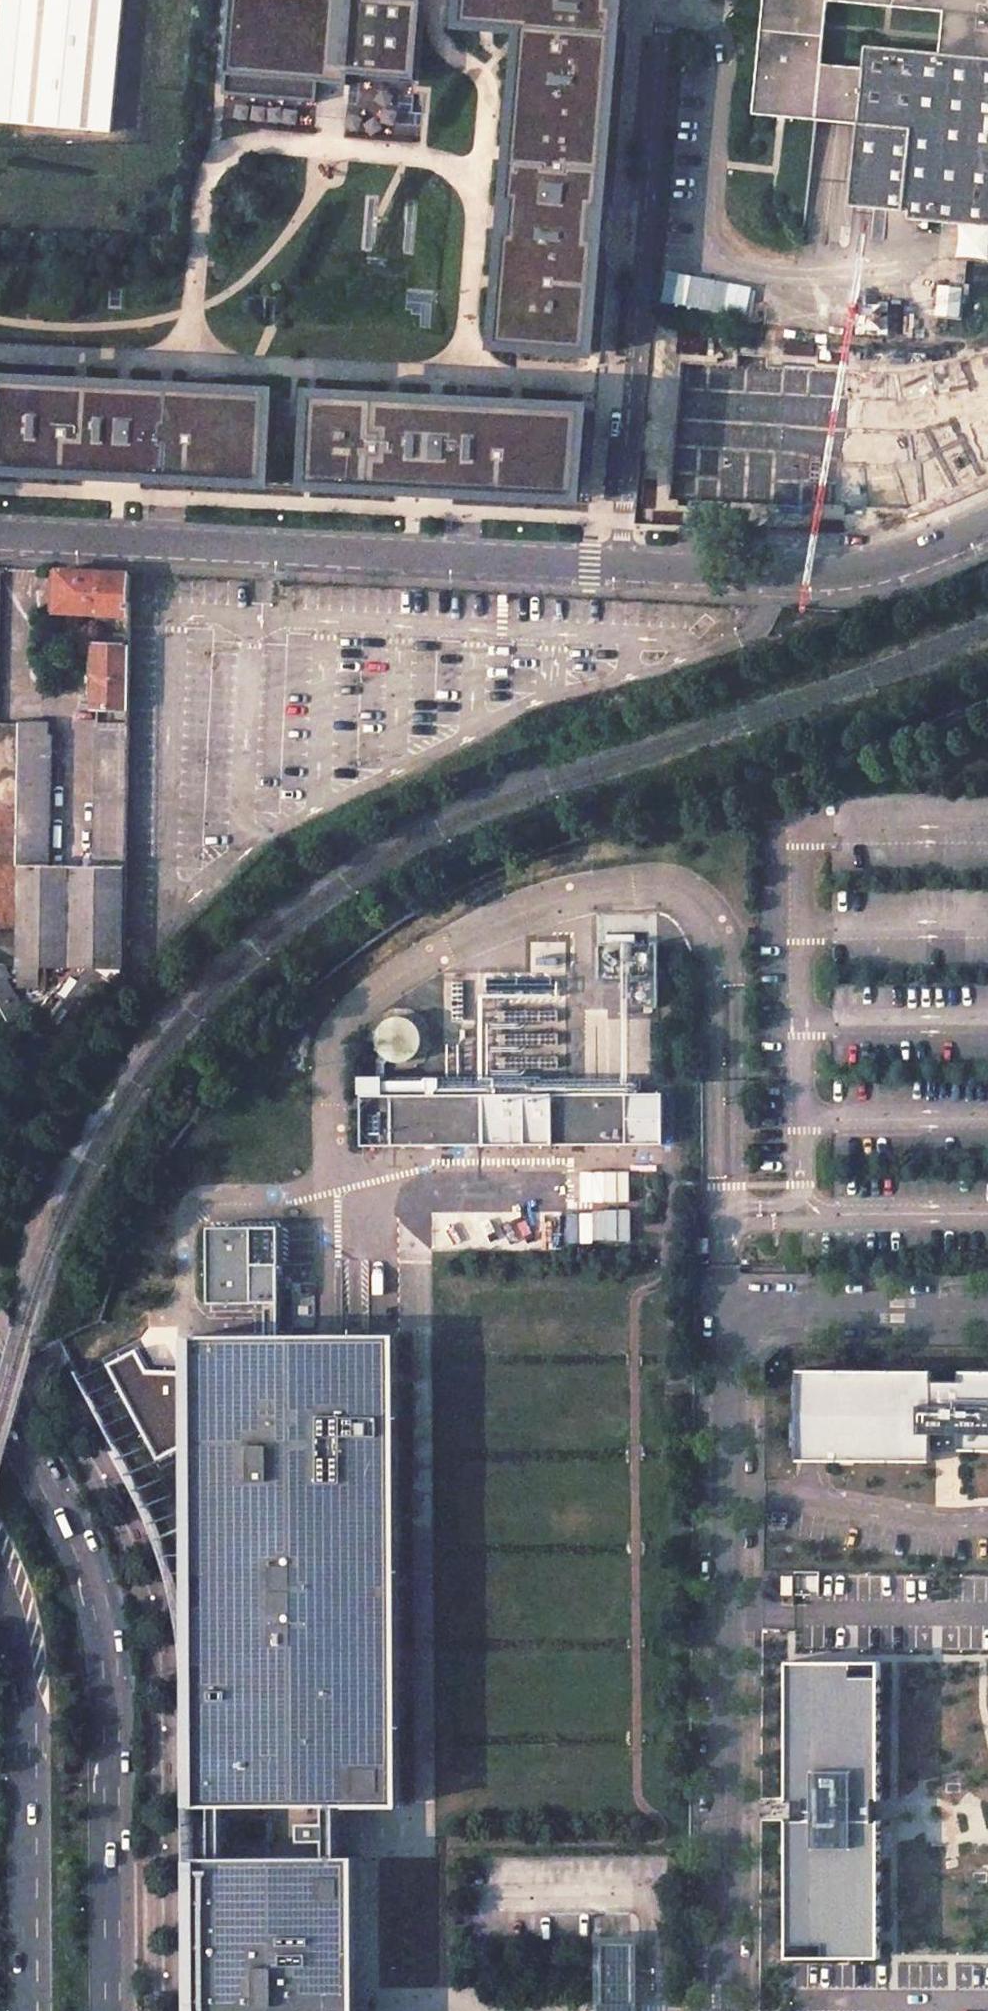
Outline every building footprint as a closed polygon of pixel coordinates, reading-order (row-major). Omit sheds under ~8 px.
[(123,0),(0,0),(0,122),(111,133),(123,0)] [(418,83),(425,0),(231,0),(224,95),(318,102),(319,84),(351,86),(351,78),(418,83)] [(600,361),(629,0),(460,0),(458,31),(519,36),(493,352),(600,361)] [(754,116),(856,124),(849,212),(961,221),(958,258),(987,261),(987,0),(763,0),(754,116)] [(670,501),(884,511),(931,503),(987,476),(987,376),(978,378),(974,370),(866,421),(677,412),(670,501)] [(278,489),(283,388),(0,375),(0,476),(278,489)] [(306,490),(589,503),(597,404),(311,390),(306,490)] [(129,713),(128,646),(89,646),(89,713),(129,713)] [(127,903),(130,717),(98,715),(95,866),(50,866),(52,735),(46,735),(46,722),(20,722),(17,964),(124,968),(127,903)] [(424,1039),(423,1030),(421,1026),(415,1020),(403,1015),(395,1016),(387,1020),(379,1030),(378,1034),(378,1043),(382,1051),(388,1057),(396,1061),(404,1061),(412,1059),(421,1050),(424,1039)] [(665,1091),(364,1096),(365,1148),(665,1142),(665,1091)] [(582,1240),(583,1211),(547,1210),(546,1239),(582,1240)] [(629,1239),(629,1211),(604,1211),(604,1239),(629,1239)] [(279,1309),(279,1221),(207,1221),(207,1309),(279,1309)] [(192,1335),(195,1806),(210,1807),(222,1807),(327,1807),(339,1807),(400,1807),(398,1336),(192,1335)] [(801,1367),(801,1458),(827,1458),(936,1460),(935,1449),(970,1449),(987,1450),(987,1369),(801,1367)] [(886,1869),(886,1794),(886,1662),(787,1662),(787,1961),(886,1961),(886,1869)] [(210,1807),(211,1857),(195,1856),(196,1937),(197,2010),(359,2010),(358,1970),(357,1857),(339,1857),(339,1807),(327,1807),(327,1823),(302,1823),(302,1841),(327,1841),(327,1857),(223,1857),(222,1807),(210,1807)] [(634,1943),(601,1942),(601,2010),(634,2010),(634,1943)]
